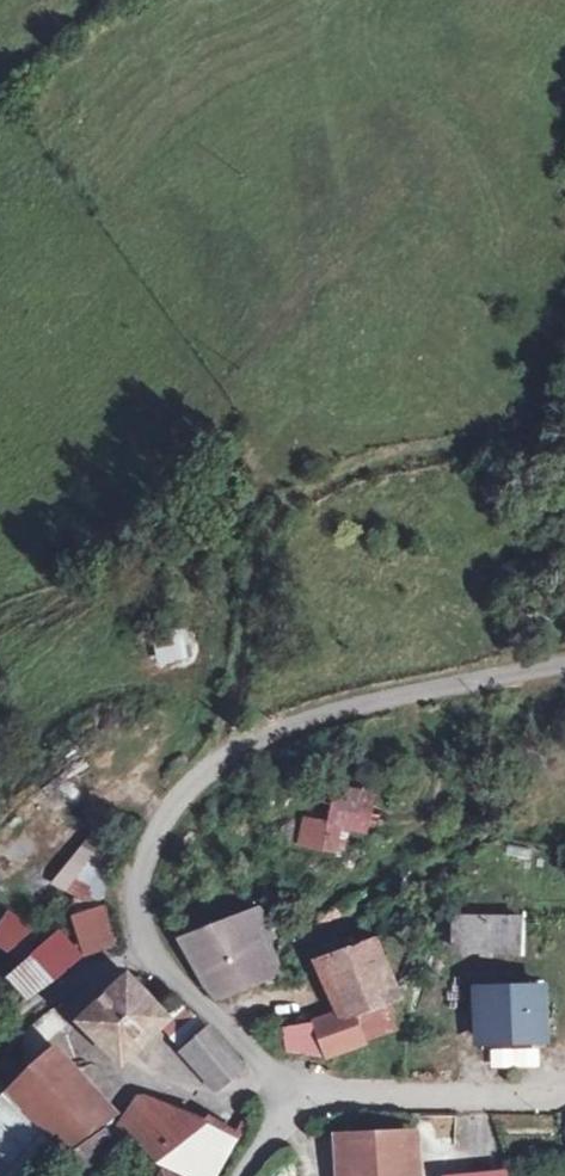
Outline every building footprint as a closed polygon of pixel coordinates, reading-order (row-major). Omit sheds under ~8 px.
[(192,662),(190,629),(150,631),(151,664),(192,662)] [(380,795),(341,787),(334,817),(374,825),(380,795)] [(331,824),(305,817),(297,848),(323,854),(331,824)] [(84,835),(50,876),(76,897),(110,856),(84,835)] [(113,903),(79,914),(91,951),(125,941),(113,903)] [(0,919),(0,943),(16,956),(39,929),(11,905),(0,919)] [(225,997),(286,974),(270,940),(278,935),(264,905),(186,936),(210,990),(225,997)] [(458,950),(556,952),(557,918),(458,916),(458,950)] [(31,1000),(89,955),(69,928),(10,973),(31,1000)] [(405,1033),(397,1004),(407,998),(382,935),(318,958),(338,1011),(285,1027),(288,1051),(324,1059),(405,1033)] [(174,1011),(141,974),(94,1019),(129,1054),(174,1011)] [(478,1046),(551,1045),(550,983),(477,984),(478,1046)] [(220,1087),(240,1065),(207,1030),(186,1051),(220,1087)] [(15,1088),(76,1151),(118,1111),(57,1048),(15,1088)] [(0,1099),(0,1175),(40,1175),(66,1145),(4,1094),(0,1099)] [(214,1119),(171,1103),(143,1094),(130,1110),(119,1128),(130,1140),(142,1141),(164,1163),(188,1175),(220,1175),(241,1138),(214,1119)] [(92,1175),(107,1175),(135,1156),(121,1136),(114,1126),(78,1155),(92,1175)] [(337,1132),(338,1175),(422,1175),(421,1131),(337,1132)]
